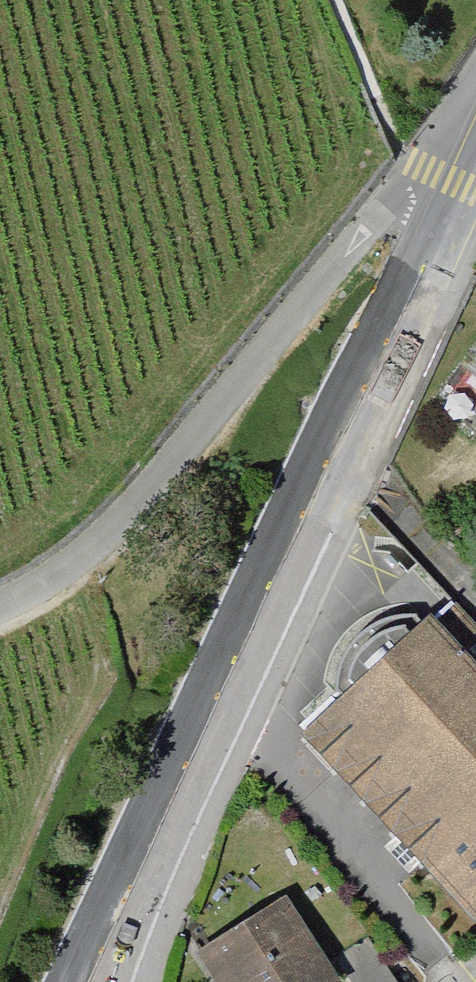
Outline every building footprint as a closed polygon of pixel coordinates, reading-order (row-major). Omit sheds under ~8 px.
[(288,732),(458,926),(475,910),(475,628),(447,595),(288,732)] [(277,898),(192,953),(211,981),(331,981),(277,898)]
